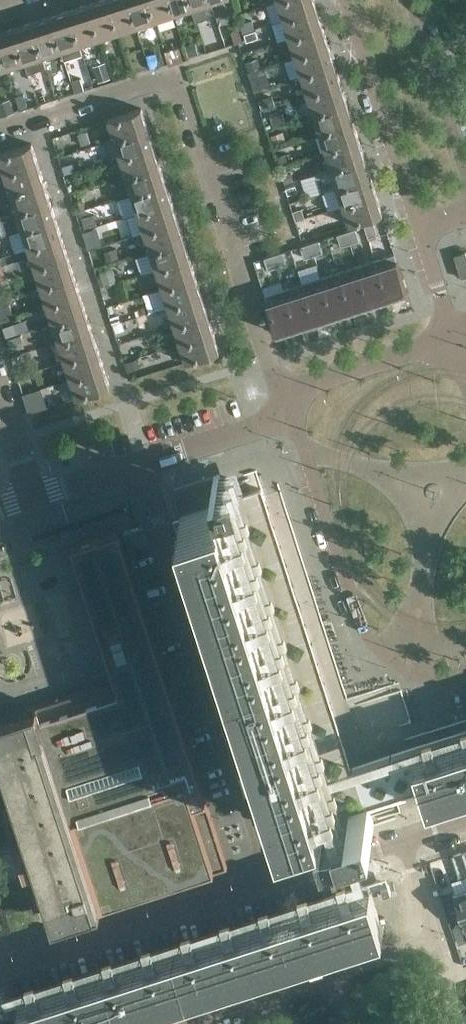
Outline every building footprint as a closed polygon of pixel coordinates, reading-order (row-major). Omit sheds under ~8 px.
[(107,0),(99,0),(88,3),(99,37),(117,31),(107,0)] [(128,0),(107,0),(117,31),(136,25),(128,0)] [(148,0),(128,0),(136,25),(155,19),(148,0)] [(169,0),(148,0),(155,19),(173,13),(169,0)] [(189,0),(169,0),(173,13),(192,7),(189,0)] [(315,0),(278,0),(284,18),(317,8),(315,0)] [(99,37),(88,3),(69,9),(80,43),(99,37)] [(323,26),(317,8),(284,18),(290,37),(323,26)] [(80,43),(69,9),(51,15),(62,49),(80,43)] [(62,49),(51,15),(32,21),(43,55),(62,49)] [(43,55),(32,21),(14,27),(24,61),(43,55)] [(329,45),(323,26),(290,37),(296,56),(329,45)] [(14,27),(0,32),(0,48),(6,67),(24,61),(14,27)] [(335,63),(329,45),(296,56),(302,74),(335,63)] [(341,82),(335,63),(302,74),(308,93),(341,82)] [(347,101),(341,82),(308,93),(314,111),(347,101)] [(353,119),(347,101),(314,111),(320,130),(353,119)] [(148,126),(142,107),(108,118),(115,137),(148,126)] [(359,138),(353,119),(320,130),(326,149),(359,138)] [(154,145),(148,126),(115,137),(121,156),(154,145)] [(365,156),(359,138),(326,149),(332,167),(365,156)] [(32,143),(0,153),(0,158),(5,172),(38,162),(32,143)] [(160,164),(154,145),(121,156),(126,174),(160,164)] [(371,175),(365,156),(332,167),(338,186),(371,175)] [(44,180),(38,162),(5,172),(11,191),(44,180)] [(166,182),(160,164),(126,174),(132,193),(166,182)] [(377,194),(371,175),(338,186),(344,204),(377,194)] [(50,199),(44,180),(11,191),(17,210),(50,199)] [(172,201),(166,182),(132,193),(138,211),(172,201)] [(383,213),(377,194),(344,204),(350,224),(383,213)] [(56,217),(50,199),(17,210),(23,228),(56,217)] [(178,219),(172,201),(138,211),(144,230),(178,219)] [(62,236),(56,217),(23,228),(29,247),(62,236)] [(184,238),(178,219),(144,230),(150,249),(184,238)] [(378,234),(374,222),(365,225),(369,237),(378,234)] [(356,228),(347,231),(351,243),(360,240),(356,228)] [(351,243),(347,231),(338,233),(341,246),(351,243)] [(68,255),(62,236),(29,247),(35,265),(68,255)] [(190,256),(184,238),(150,249),(156,267),(190,256)] [(319,239),(310,242),(314,254),(323,251),(319,239)] [(314,254),(310,242),(301,245),(305,257),(314,254)] [(283,251),(274,254),(278,266),(287,263),(283,251)] [(465,251),(454,255),(462,277),(465,276),(465,252),(465,251)] [(408,291),(397,259),(395,253),(375,259),(388,297),(388,299),(397,297),(396,294),(408,291)] [(278,266),(274,254),(265,257),(268,269),(278,266)] [(74,273),(68,255),(35,265),(40,284),(74,273)] [(196,275),(190,256),(156,267),(162,286),(196,275)] [(388,297),(375,259),(357,265),(370,303),(370,305),(379,302),(378,300),(388,297)] [(370,303),(357,265),(339,270),(351,309),(352,311),(361,308),(360,306),(370,303)] [(351,309),(339,270),(321,276),(333,315),(334,317),(342,314),(342,312),(351,309)] [(80,292),(74,273),(40,284),(46,302),(80,292)] [(202,294),(196,275),(162,286),(168,304),(202,294)] [(333,315),(321,276),(302,282),(315,321),(315,323),(324,320),(323,318),(333,315)] [(315,321),(302,282),(284,288),(296,327),(297,329),(306,326),(305,324),(315,321)] [(296,327),(284,288),(265,294),(268,301),(267,301),(277,333),(278,332),(279,335),(287,332),(287,330),(296,327)] [(86,310),(80,292),(46,302),(52,321),(86,310)] [(208,312),(202,294),(168,304),(174,323),(208,312)] [(92,329),(86,310),(52,321),(58,340),(92,329)] [(214,332),(208,312),(174,323),(180,342),(214,332)] [(98,347),(92,329),(58,340),(64,358),(98,347)] [(220,351),(214,332),(180,342),(187,361),(220,351)] [(104,367),(98,347),(64,358),(71,378),(104,367)] [(110,386),(104,367),(71,378),(77,397),(110,386)] [(32,409),(49,404),(43,385),(26,390),(32,409)] [(231,484),(229,477),(221,479),(220,474),(214,476),(220,494),(226,492),(224,487),(231,484)] [(330,703),(261,488),(250,492),(250,491),(181,513),(282,826),(318,814),(326,839),(344,833),(351,831),(374,823),(368,806),(390,798),(385,781),(363,788),(357,770),(348,773),(347,769),(345,762),(337,737),(326,704),(330,703)] [(148,541),(143,525),(124,531),(129,547),(148,541)] [(172,693),(119,531),(72,547),(115,680),(0,717),(0,755),(54,922),(228,866),(172,693)] [(201,683),(181,686),(183,696),(202,693),(201,683)] [(387,748),(345,762),(347,769),(390,756),(426,744),(430,756),(415,761),(421,781),(428,802),(465,790),(465,744),(441,753),(437,741),(465,732),(465,734),(465,723),(387,748)] [(324,846),(317,823),(284,834),(291,856),(324,846)] [(370,889),(356,894),(352,882),(366,877),(359,854),(351,831),(344,833),(351,857),(356,872),(0,987),(0,989),(6,987),(8,992),(29,986),(33,997),(18,1002),(25,1023),(94,1023),(384,931),(370,889)] [(464,851),(452,855),(459,877),(465,875),(465,856),(464,851)] [(391,891),(389,883),(382,885),(384,893),(391,891)] [(454,892),(465,927),(465,926),(465,888),(454,892)] [(72,948),(75,959),(92,954),(90,944),(72,948)] [(398,993),(397,992),(396,991),(395,991),(393,991),(391,992),(389,993),(388,994),(387,996),(387,998),(387,1000),(388,1002),(390,1003),(392,1004),(393,1005),(394,1005),(396,1004),(397,1004),(399,1003),(400,1001),(400,1000),(401,999),(401,998),(401,996),(400,995),(399,994),(398,993)]
